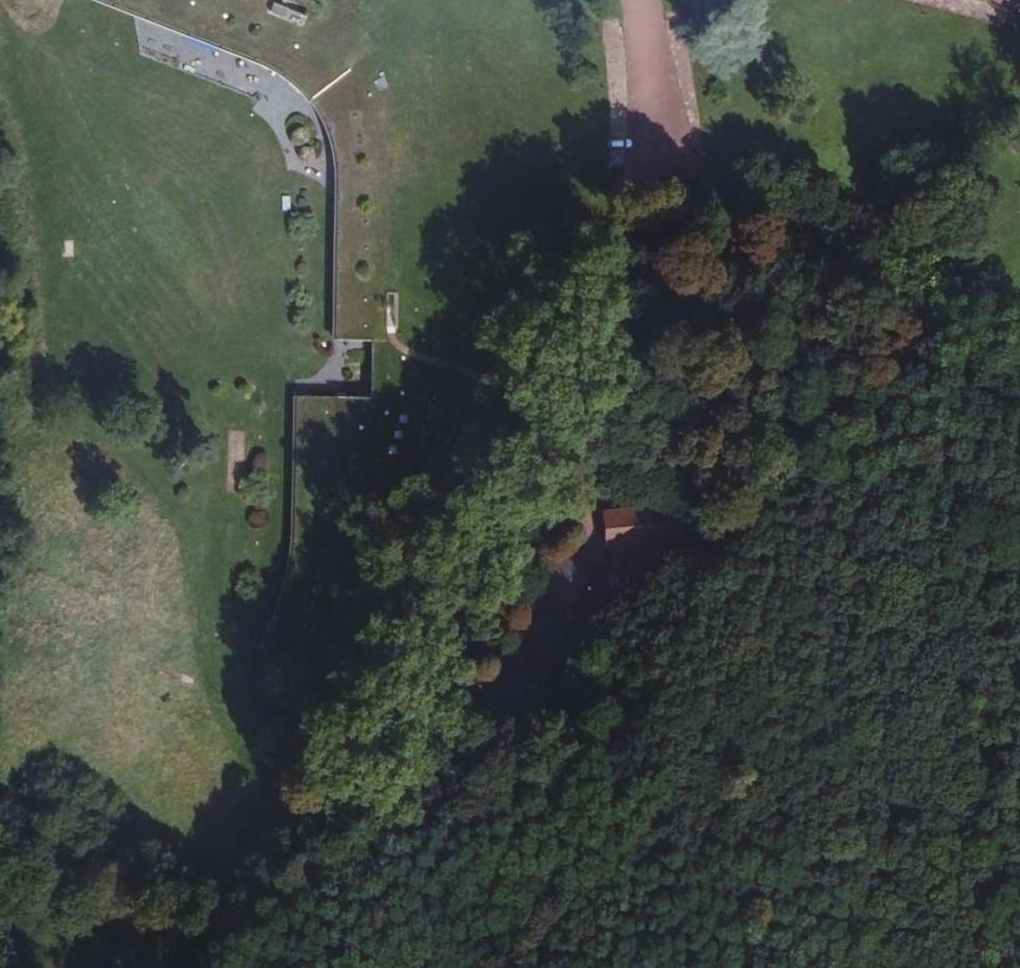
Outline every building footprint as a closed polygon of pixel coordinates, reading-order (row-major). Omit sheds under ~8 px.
[(283,72),(319,112),(336,183),(333,342),(374,342),(373,397),(294,396),(290,542),(271,621),(250,672),(316,719),(402,541),(413,301),(392,54),(323,0),(97,0),(283,72)] [(669,557),(663,519),(584,533),(590,572),(669,557)]
